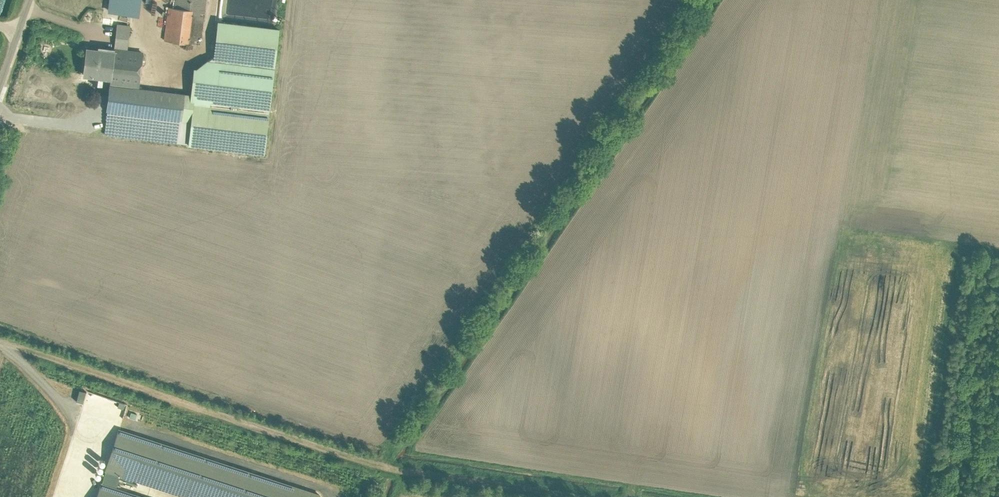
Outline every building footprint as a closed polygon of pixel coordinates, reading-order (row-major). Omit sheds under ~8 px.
[(112,11),(146,15),(148,0),(113,0),(112,11)] [(166,40),(194,42),(195,21),(207,21),(209,0),(160,0),(159,10),(168,10),(166,40)] [(281,32),(218,25),(214,58),(207,62),(207,65),(197,73),(194,73),(191,98),(110,88),(105,136),(189,146),(189,149),(267,157),(281,32)] [(164,52),(175,52),(175,42),(164,42),(164,52)] [(115,51),(87,48),(84,76),(110,79),(110,82),(139,85),(142,56),(115,53),(115,51)] [(80,398),(86,400),(90,390),(83,388),(80,398)] [(118,425),(94,496),(156,496),(116,484),(120,474),(190,496),(319,496),(321,492),(118,425)]
